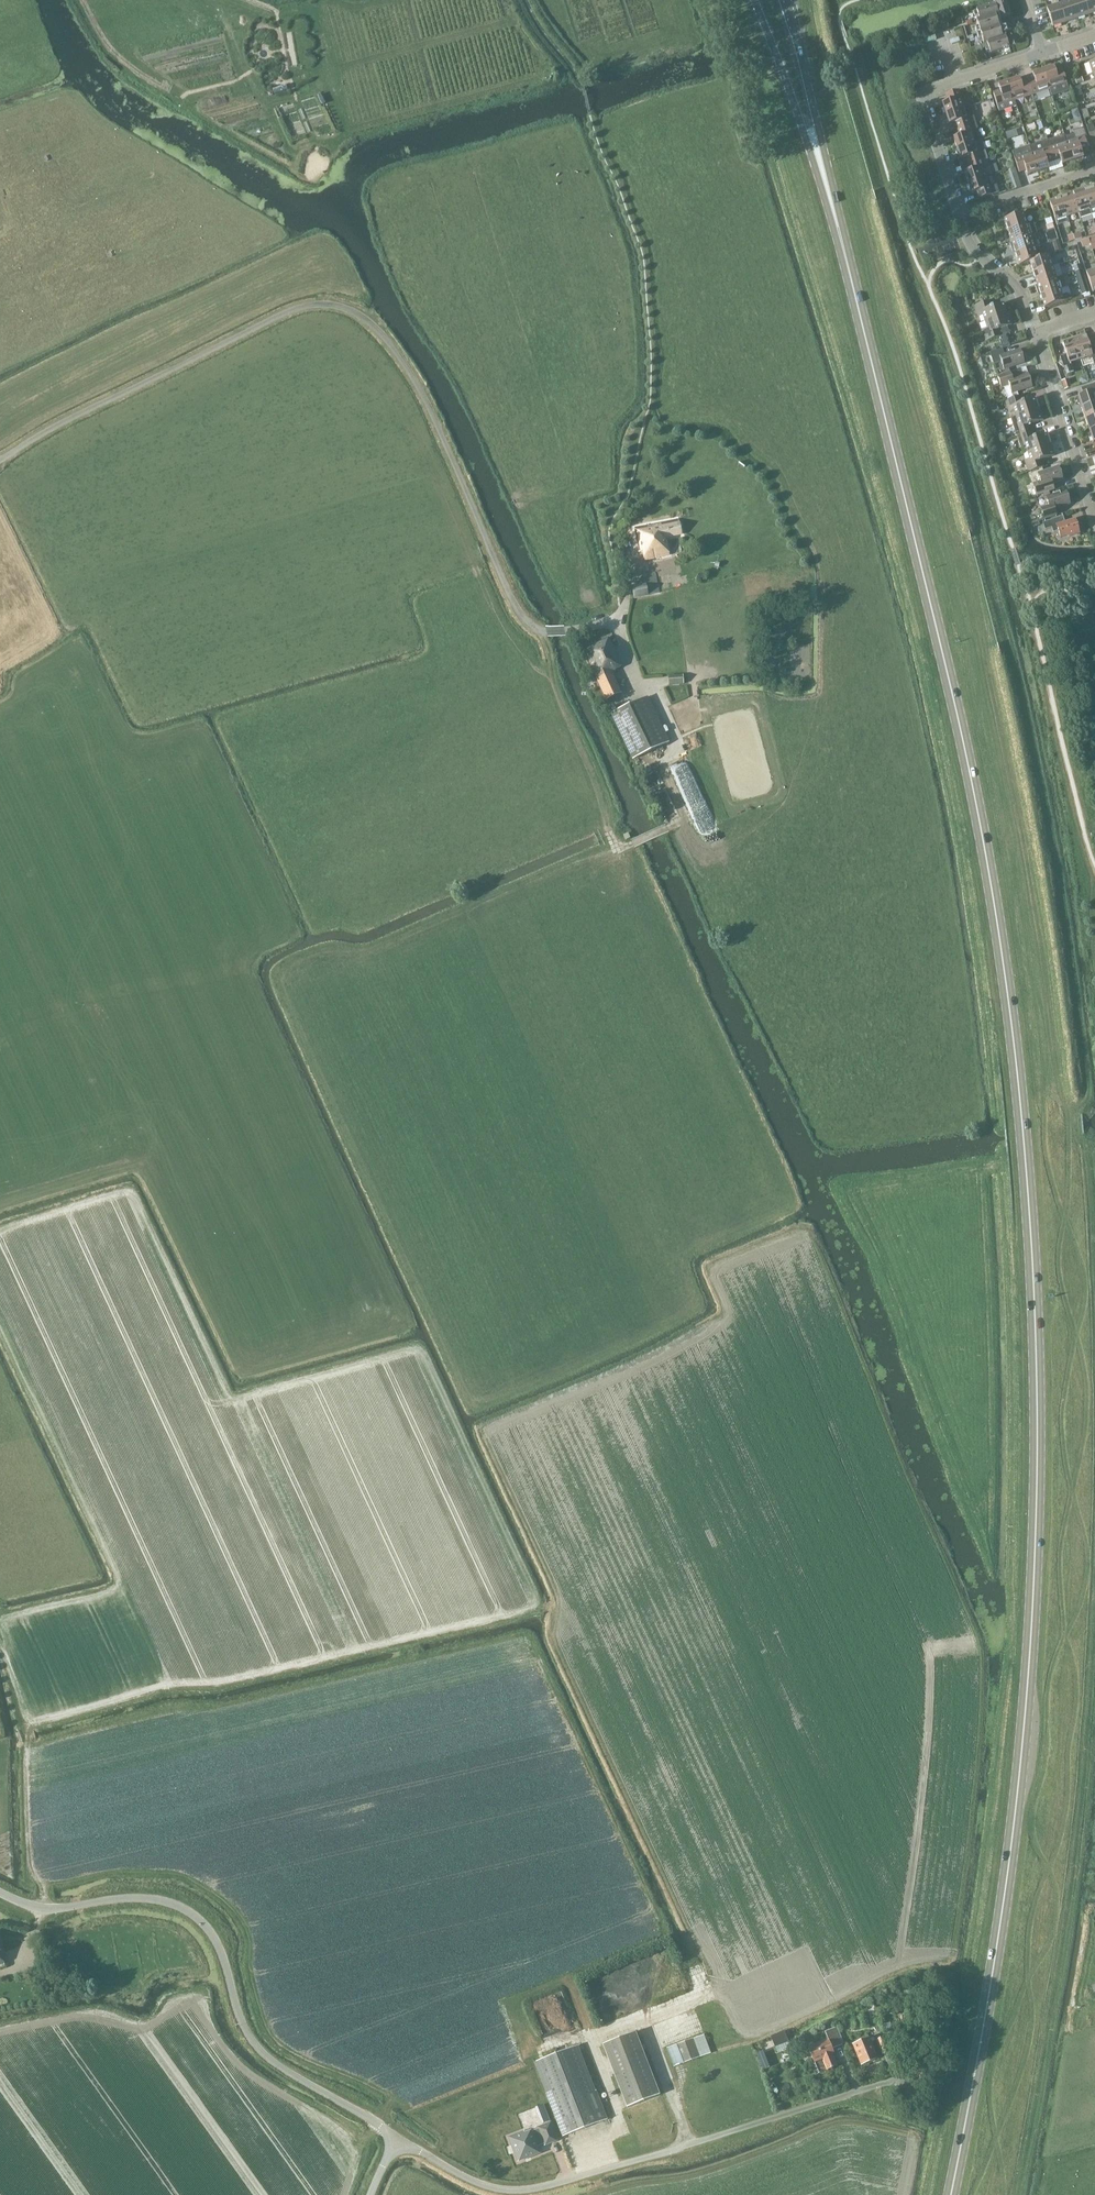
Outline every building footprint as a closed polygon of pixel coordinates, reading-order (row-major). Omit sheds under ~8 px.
[(980,33),(998,27),(996,20),(1010,15),(1005,0),(993,0),(994,4),(976,10),(976,11),(973,13),(974,17),(978,16),(980,21),(976,22),(978,28),(975,29),(976,33),(979,32),(980,33)] [(1077,19),(1071,0),(1070,0),(1058,4),(1065,22),(1077,19)] [(1088,15),(1084,0),(1071,0),(1077,19),(1088,15)] [(1088,15),(1094,12),(1094,0),(1084,0),(1088,15)] [(1052,26),(1065,22),(1058,4),(1046,8),(1052,26)] [(999,29),(998,27),(980,33),(983,44),(987,43),(990,54),(1008,48),(1019,44),(1016,33),(1015,29),(1013,25),(999,29)] [(1043,70),(1049,89),(1051,96),(1069,91),(1061,65),(1051,68),(1051,67),(1049,66),(1044,68),(1043,69),(1043,70)] [(1034,79),(1027,81),(1032,95),(1049,89),(1043,70),(1032,74),(1034,79)] [(1015,101),(1032,95),(1027,81),(1021,83),(1019,78),(1008,82),(1015,101)] [(997,106),(1015,101),(1008,82),(998,85),(1000,90),(993,93),(997,106)] [(942,103),(945,114),(970,106),(967,95),(961,97),(959,90),(945,95),(947,102),(942,103)] [(976,123),(970,106),(945,114),(949,125),(954,123),(956,130),(976,123)] [(1023,124),(1025,131),(1034,129),(1032,122),(1023,124)] [(981,141),(976,123),(956,130),(958,136),(953,138),(957,149),(981,141)] [(1073,134),(1065,137),(1073,161),(1083,157),(1082,152),(1088,150),(1084,137),(1086,136),(1083,128),(1073,131),(1073,134)] [(1064,135),(1047,140),(1054,161),(1060,159),(1062,164),(1073,161),(1065,137),(1064,135)] [(1030,146),(1032,153),(1038,172),(1049,169),(1047,163),(1054,161),(1047,140),(1030,146)] [(987,158),(981,141),(957,149),(957,150),(956,150),(955,153),(957,154),(958,154),(960,159),(965,157),(967,164),(987,158)] [(1027,176),(1038,172),(1032,153),(1014,159),(1019,173),(1026,170),(1027,176)] [(968,183),(989,176),(993,175),(987,158),(967,164),(970,171),(964,172),(968,183)] [(1015,169),(1008,171),(1010,178),(1017,175),(1015,169)] [(989,176),(968,183),(971,194),(976,192),(979,199),(992,195),(992,192),(994,192),(989,176)] [(1083,190),(1091,215),(1094,214),(1094,187),(1083,190)] [(1072,194),(1078,213),(1080,218),(1091,215),(1083,190),(1072,194)] [(1072,194),(1061,198),(1067,217),(1078,213),(1072,194)] [(1067,217),(1061,198),(1049,201),(1057,226),(1069,222),(1067,217)] [(1004,219),(1008,231),(1027,225),(1023,213),(1004,219)] [(1050,221),(1042,223),(1046,236),(1054,233),(1050,221)] [(1036,234),(1033,223),(1027,225),(1008,231),(1011,242),(1031,236),(1036,234)] [(1031,236),(1011,242),(1015,254),(1034,247),(1031,236)] [(1048,252),(1052,261),(1072,253),(1069,244),(1048,252)] [(1019,265),(1029,262),(1038,259),(1038,258),(1045,256),(1043,251),(1036,253),(1034,247),(1015,254),(1019,265)] [(1029,262),(1033,273),(1052,267),(1048,255),(1045,256),(1038,258),(1038,259),(1029,262)] [(1052,267),(1033,273),(1037,284),(1056,278),(1052,267)] [(1074,272),(1078,284),(1086,281),(1082,270),(1074,272)] [(1094,291),(1094,270),(1086,273),(1092,292),(1094,291)] [(1037,284),(1040,296),(1060,289),(1066,287),(1062,276),(1056,278),(1037,284)] [(1086,281),(1078,284),(1082,295),(1089,293),(1086,281)] [(1062,296),(1060,289),(1040,296),(1044,307),(1071,299),(1070,296),(1066,294),(1062,296)] [(983,315),(985,321),(1007,314),(1003,304),(990,308),(987,301),(974,305),(978,317),(983,315)] [(1008,314),(1007,314),(985,321),(987,328),(982,329),(986,341),(999,337),(997,330),(1012,325),(1008,314)] [(1074,338),(1080,359),(1091,356),(1094,366),(1094,365),(1094,351),(1091,352),(1086,336),(1084,337),(1083,335),(1074,338)] [(1070,363),(1080,359),(1074,338),(1064,341),(1064,343),(1062,344),(1066,354),(1059,357),(1058,363),(1063,368),(1064,367),(1066,375),(1073,373),(1070,363)] [(1004,355),(1002,348),(990,353),(993,364),(1001,362),(1004,370),(1024,363),(1020,350),(1004,355)] [(1012,379),(1010,372),(997,377),(1001,388),(1009,386),(1012,394),(1032,387),(1028,374),(1012,379)] [(1084,374),(1075,376),(1077,384),(1086,382),(1084,374)] [(1066,380),(1061,381),(1064,390),(1070,388),(1068,381),(1066,380)] [(1082,408),(1094,404),(1094,384),(1081,388),(1083,395),(1078,397),(1077,398),(1076,399),(1078,404),(1079,405),(1080,404),(1082,408)] [(1014,410),(1016,416),(1038,409),(1034,399),(1021,403),(1018,396),(1005,400),(1009,412),(1014,410)] [(1085,420),(1094,416),(1094,404),(1082,408),(1085,420)] [(1039,409),(1038,409),(1016,416),(1018,423),(1013,425),(1017,436),(1030,432),(1028,425),(1043,420),(1039,409)] [(1085,420),(1089,431),(1094,429),(1094,416),(1085,420)] [(1025,446),(1027,452),(1049,445),(1046,434),(1032,439),(1030,432),(1017,436),(1021,448),(1025,446)] [(1051,444),(1049,445),(1027,452),(1029,459),(1025,460),(1028,472),(1042,467),(1039,461),(1054,456),(1051,444)] [(1040,481),(1032,484),(1034,490),(1030,491),(1032,497),(1036,496),(1049,492),(1047,485),(1062,480),(1058,467),(1038,474),(1040,481)] [(1044,520),(1057,516),(1056,513),(1058,512),(1061,508),(1060,508),(1070,504),(1066,491),(1045,497),(1048,505),(1040,508),(1044,520)] [(1057,533),(1060,540),(1080,533),(1076,520),(1066,523),(1064,517),(1043,524),(1046,531),(1052,529),(1054,534),(1057,533)] [(643,551),(645,560),(668,554),(663,537),(681,534),(678,519),(634,528),(638,552),(643,551)] [(645,584),(632,586),(634,598),(659,593),(655,572),(643,575),(645,584)] [(614,669),(621,666),(608,637),(582,649),(606,700),(621,693),(612,672),(615,671),(614,669)] [(672,685),(688,683),(687,674),(671,676),(672,685)] [(647,696),(610,714),(632,760),(669,743),(647,696)] [(683,734),(686,745),(697,742),(694,731),(683,734)] [(832,2049),(842,2045),(835,2028),(825,2033),(832,2049)] [(638,2034),(652,2073),(661,2070),(647,2030),(638,2034)] [(768,2034),(772,2048),(786,2044),(782,2030),(768,2034)] [(638,2033),(605,2045),(627,2108),(660,2097),(638,2033)] [(673,2067),(711,2053),(704,2035),(667,2049),(673,2067)] [(882,2055),(890,2052),(884,2037),(875,2040),(882,2055)] [(861,2066),(878,2059),(869,2038),(852,2044),(861,2066)] [(833,2056),(835,2055),(827,2039),(808,2047),(814,2063),(822,2060),(826,2071),(838,2066),(833,2056)] [(580,2045),(536,2060),(562,2135),(607,2120),(597,2091),(596,2091),(580,2045)] [(522,2129),(537,2123),(531,2107),(516,2113),(522,2129)] [(508,2134),(516,2158),(539,2150),(531,2128),(524,2131),(523,2129),(508,2134)]
